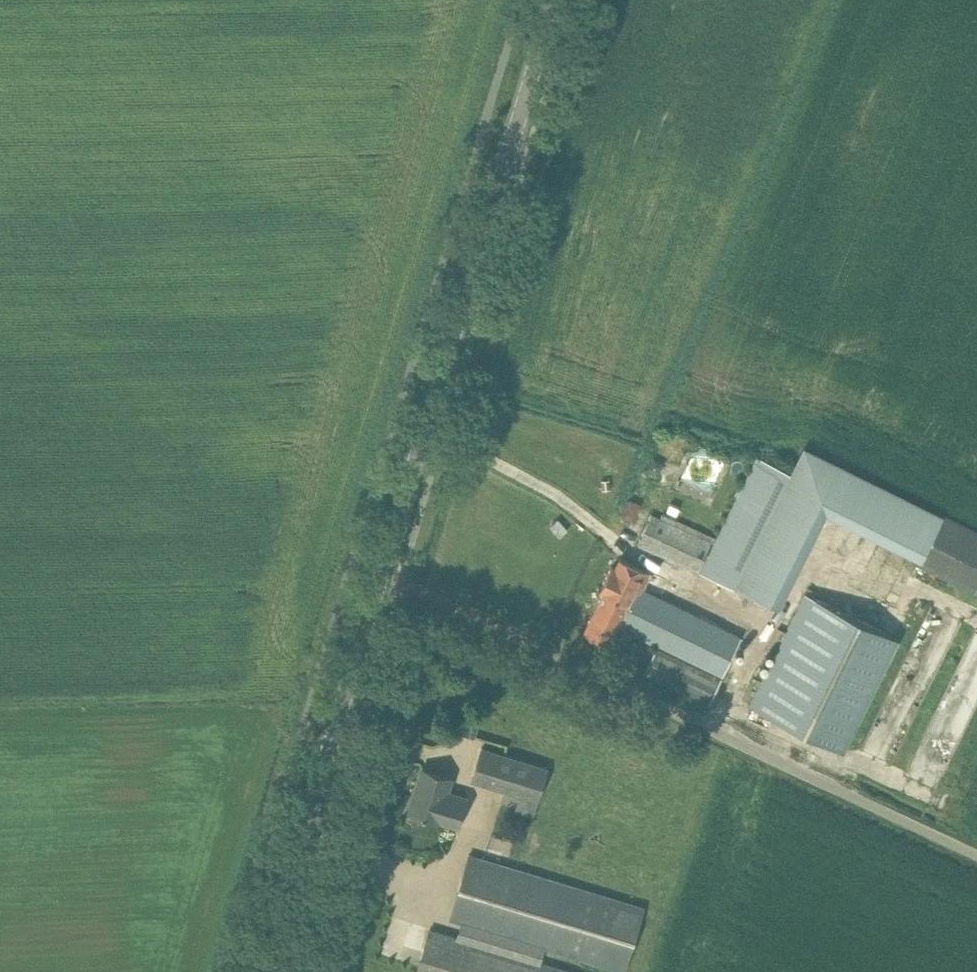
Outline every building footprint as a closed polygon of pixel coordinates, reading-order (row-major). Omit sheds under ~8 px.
[(657,475),(664,464),(653,457),(646,468),(657,475)] [(638,543),(736,587),(792,472),(757,458),(716,561),(705,556),(712,541),(685,529),(687,525),(662,514),(660,517),(651,514),(638,543)] [(630,498),(623,515),(634,519),(641,503),(630,498)] [(943,514),(942,514),(926,549),(918,564),(976,593),(976,531),(943,514)] [(600,590),(604,591),(620,599),(616,608),(624,612),(627,606),(643,614),(634,633),(722,677),(742,637),(643,589),(651,573),(620,558),(616,567),(612,566),(600,590)] [(643,614),(627,606),(624,612),(616,608),(620,599),(604,591),(584,631),(608,644),(618,625),(634,633),(643,614)] [(899,638),(805,592),(785,632),(777,628),(767,649),(775,653),(750,705),(844,751),(899,638)] [(671,679),(677,667),(657,657),(651,669),(671,679)] [(671,683),(710,702),(722,677),(683,658),(671,683)] [(548,768),(482,747),(472,780),(538,800),(548,768)] [(452,778),(423,769),(410,811),(438,820),(439,819),(458,825),(467,798),(447,792),(452,778)] [(644,906),(466,852),(446,917),(625,971),(644,906)] [(430,929),(417,971),(572,971),(430,929)]
